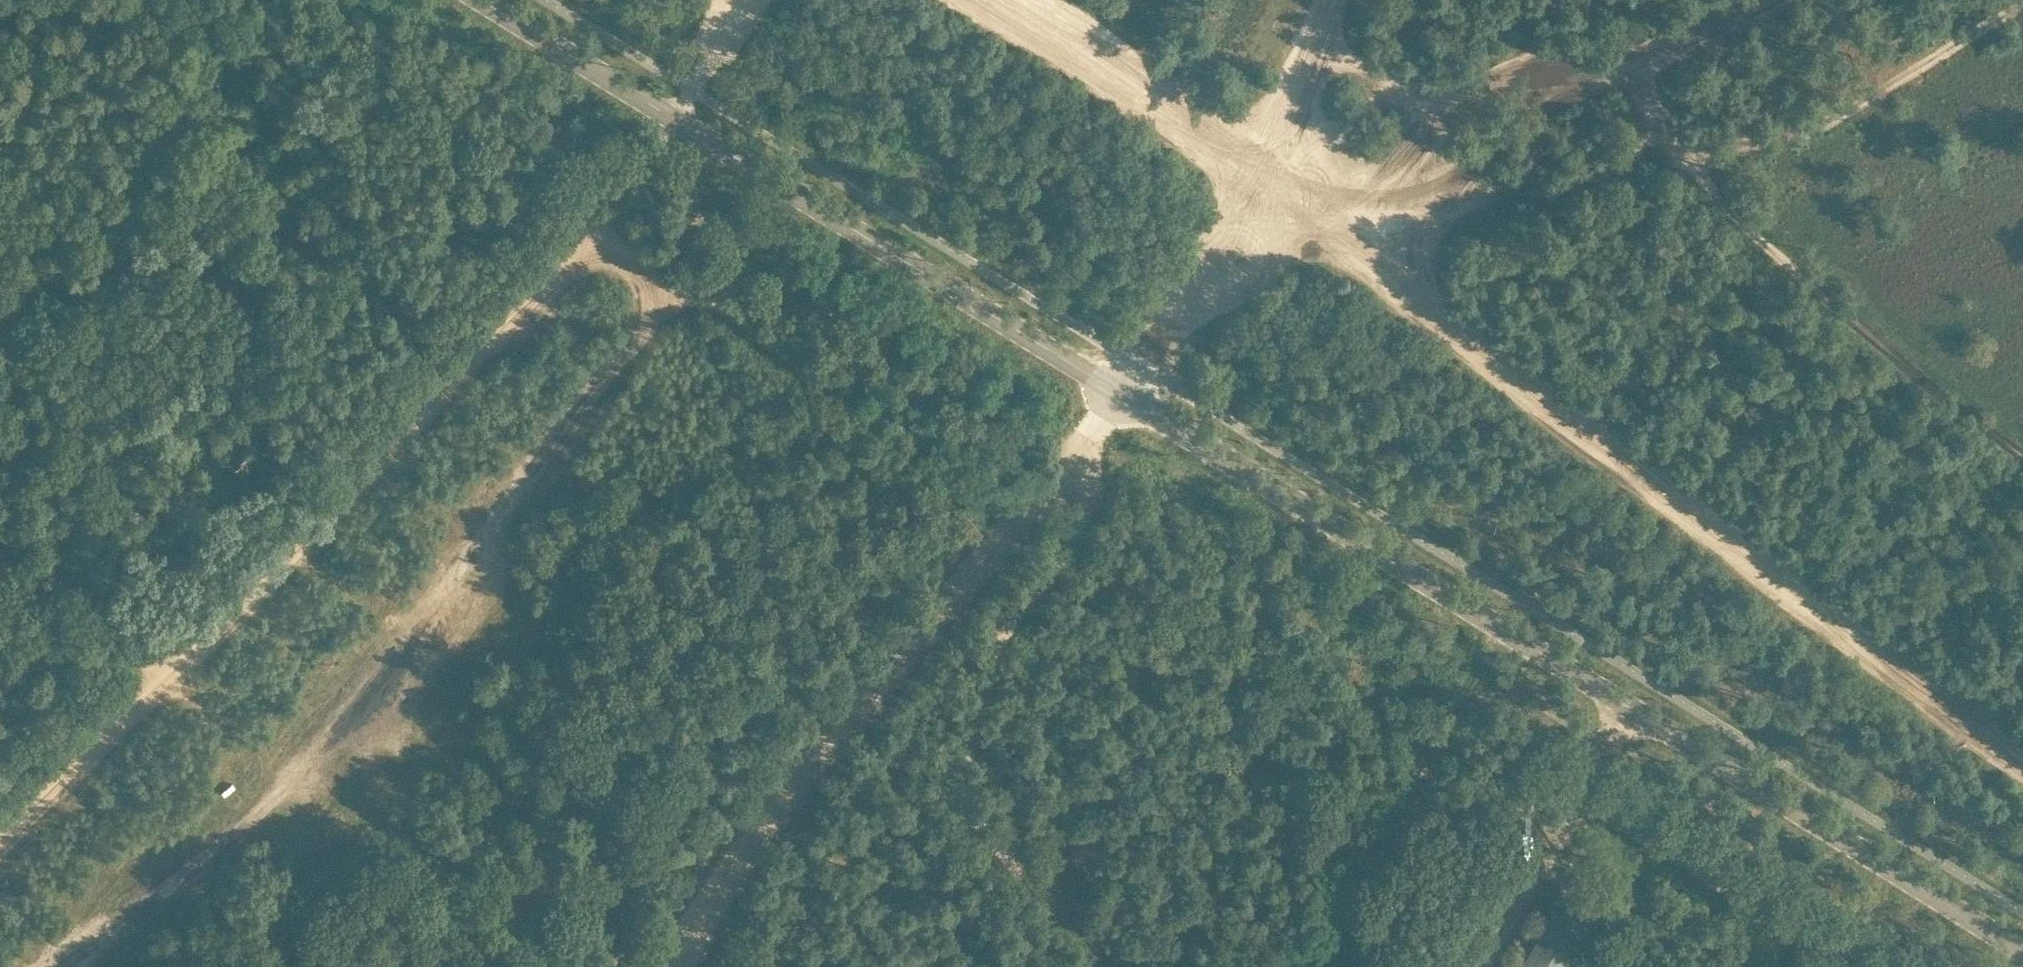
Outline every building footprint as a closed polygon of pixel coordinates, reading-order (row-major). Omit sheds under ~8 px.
[(1595,910),(1562,890),(1560,894),(1563,896),(1559,903),(1556,901),(1554,905),(1557,908),(1522,966),(1561,966),(1595,910)]
